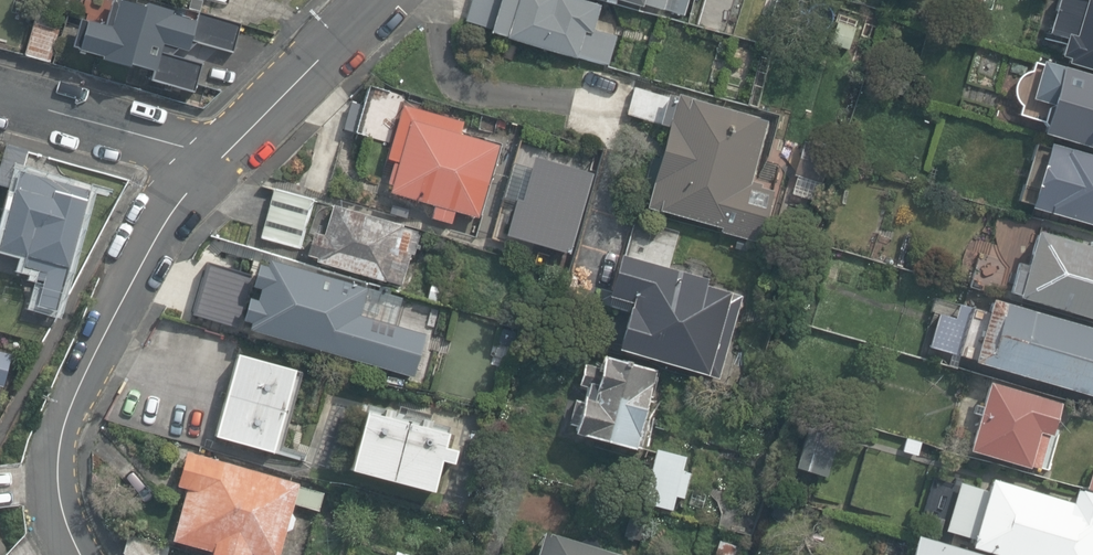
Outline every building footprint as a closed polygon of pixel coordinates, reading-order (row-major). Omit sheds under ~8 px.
[(61,38),(138,62),(134,73),(188,90),(197,62),(181,57),(185,43),(229,56),(239,24),(161,0),(97,0),(93,15),(70,8),(61,38)] [(478,27),(509,34),(507,42),(607,64),(614,32),(592,27),(598,0),(485,0),(478,27)] [(1080,37),(1071,35),(1066,55),(1073,57),(1071,64),(1092,71),(1092,0),(1091,0),(1080,37)] [(1047,60),(1036,98),(1056,104),(1048,131),(1092,145),(1092,74),(1047,60)] [(632,203),(745,235),(759,239),(773,189),(750,182),(769,115),(633,77),(623,114),(655,123),(632,203)] [(496,142),(396,114),(377,189),(422,201),(419,216),(442,222),(446,208),(477,216),(496,142)] [(1055,144),(1035,209),(1092,226),(1092,155),(1055,144)] [(25,258),(14,294),(52,308),(94,195),(9,164),(0,187),(0,249),(25,258)] [(315,197),(298,254),(398,283),(415,226),(315,197)] [(626,250),(595,243),(587,240),(581,265),(605,271),(600,291),(613,294),(601,343),(713,371),(736,282),(673,267),(682,233),(633,221),(626,250)] [(1041,231),(1022,297),(1092,317),(1092,246),(1041,231)] [(219,326),(223,327),(411,378),(423,334),(353,314),(361,285),(259,257),(257,265),(241,261),(236,280),(249,284),(246,296),(229,292),(219,326)] [(976,358),(1092,394),(1092,326),(995,296),(976,358)] [(580,364),(563,359),(545,424),(637,449),(661,364),(585,343),(580,364)] [(298,369),(237,353),(213,434),(274,452),(298,369)] [(1066,402),(990,380),(970,449),(1032,467),(1043,431),(1056,435),(1066,402)] [(455,425),(369,404),(348,468),(437,491),(447,459),(458,462),(462,448),(450,444),(455,425)] [(694,453),(649,442),(635,493),(680,505),(694,453)] [(216,554),(241,554),(242,550),(259,554),(273,554),(294,477),(175,444),(165,479),(178,483),(163,540),(216,554)] [(994,479),(975,544),(1012,554),(1092,554),(1092,491),(1081,487),(1076,502),(994,479)] [(517,554),(621,554),(622,554),(528,523),(517,554)] [(922,535),(916,554),(989,554),(922,535)]
